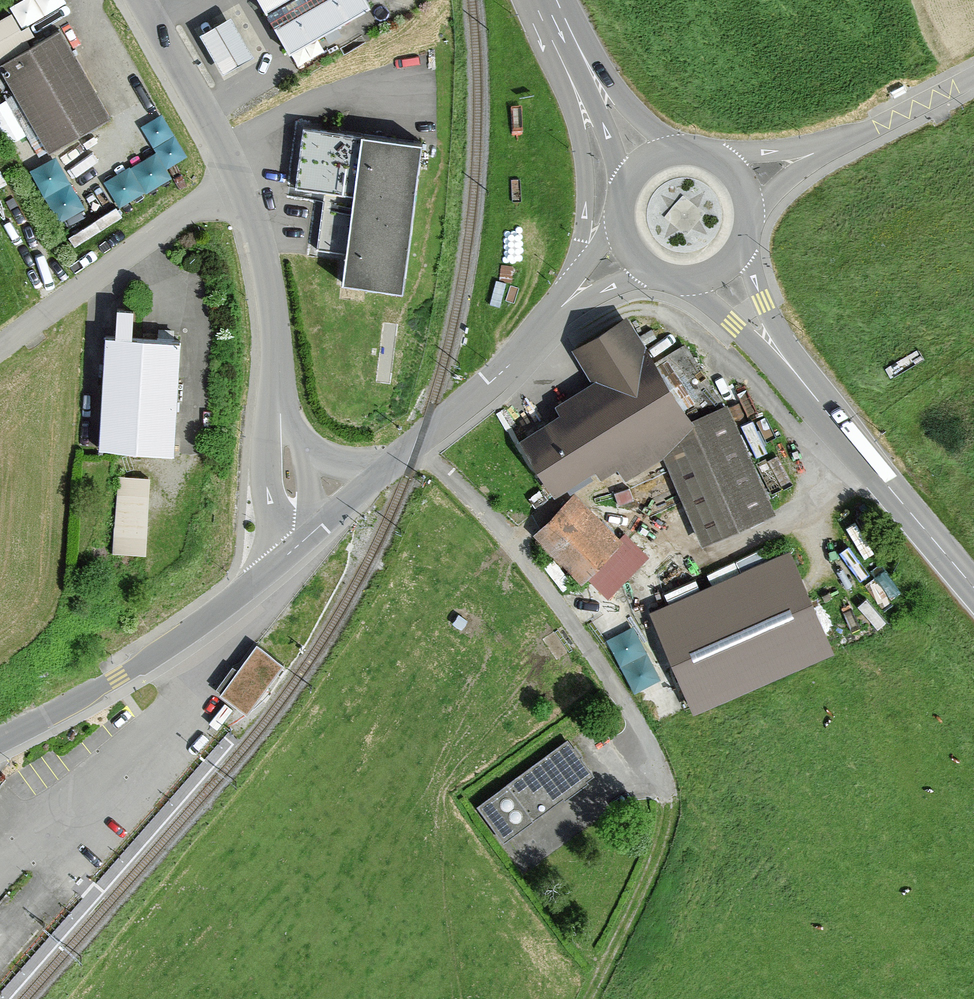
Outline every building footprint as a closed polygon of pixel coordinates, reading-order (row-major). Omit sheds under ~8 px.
[(294,57),(371,11),(364,0),(260,0),(294,57)] [(204,39),(227,77),(255,61),(232,22),(204,39)] [(49,157),(112,120),(62,37),(0,74),(49,157)] [(903,85),(890,92),(894,98),(907,92),(903,85)] [(166,160),(186,149),(163,108),(142,119),(156,146),(105,174),(119,201),(173,171),(166,160)] [(346,290),(404,299),(427,151),(304,132),(294,191),(324,196),(316,252),(351,258),(346,290)] [(117,337),(106,336),(101,448),(176,452),(181,337),(133,335),(135,308),(118,308),(117,337)] [(729,408),(693,424),(630,320),(572,354),(593,388),(556,410),(562,419),(522,443),(556,500),(598,475),(604,485),(621,474),(628,485),(666,463),(704,548),(777,515),(729,408)] [(149,477),(117,475),(114,554),(146,556),(149,477)] [(589,584),(609,604),(651,563),(626,538),(622,542),(588,508),(580,515),(571,507),(535,541),(583,590),(589,584)] [(833,656),(789,559),(654,619),(697,716),(833,656)] [(284,668),(257,647),(219,695),(247,716),(284,668)] [(596,781),(569,745),(478,812),(505,849),(596,781)]
